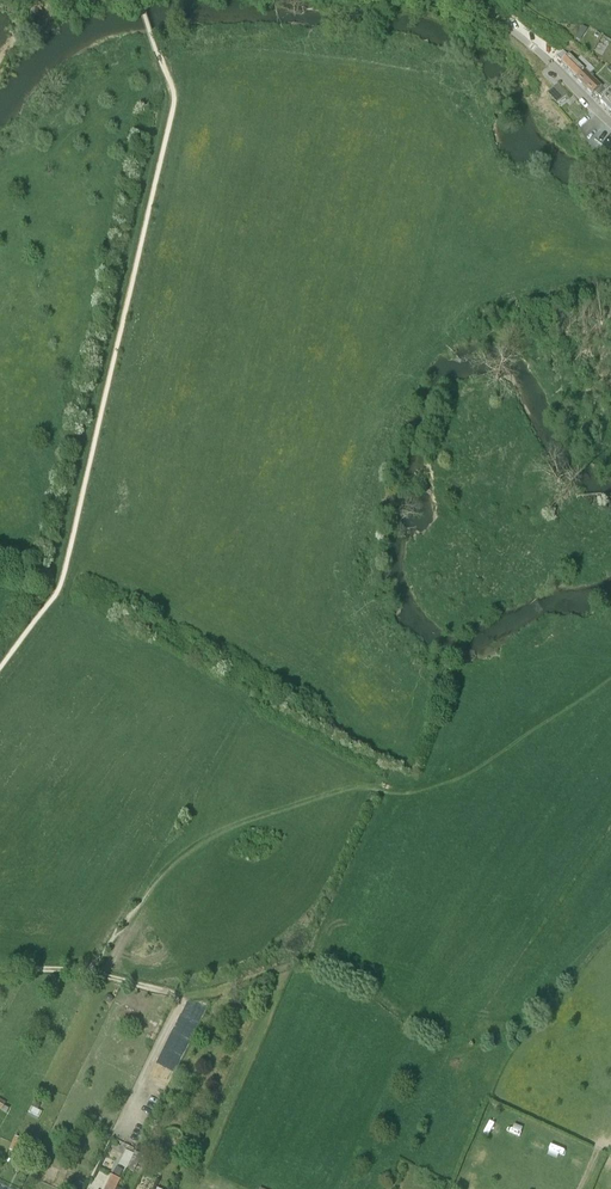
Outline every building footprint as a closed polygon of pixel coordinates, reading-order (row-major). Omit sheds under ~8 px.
[(577,39),(581,41),(587,29),(583,27),(577,39)] [(610,111),(610,83),(581,55),(577,60),(566,51),(565,53),(562,50),(556,56),(577,77),(576,78),(593,95),(595,93),(600,98),(601,97),(603,99),(601,102),(607,107),(610,111)] [(558,82),(553,87),(547,92),(556,103),(568,93),(558,82)] [(7,1113),(9,1109),(6,1107),(8,1103),(2,1100),(4,1096),(0,1094),(0,1109),(7,1113)] [(538,1146),(542,1136),(531,1131),(527,1141),(538,1146)] [(22,1155),(28,1141),(19,1138),(13,1151),(22,1155)] [(134,1172),(143,1155),(136,1151),(127,1169),(134,1172)] [(121,1180),(112,1175),(105,1188),(116,1188),(121,1180)]
